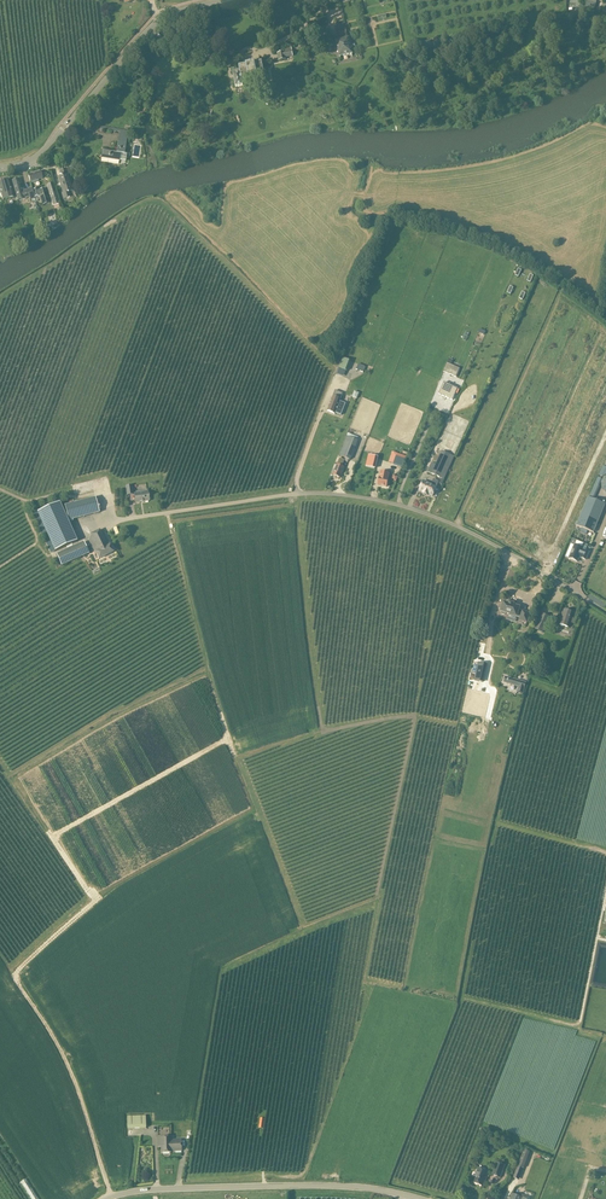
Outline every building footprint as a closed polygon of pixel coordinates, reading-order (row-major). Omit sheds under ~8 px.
[(339,56),(352,53),(349,38),(347,38),(346,33),(339,34),(340,40),(336,41),(339,56)] [(292,48),(284,50),(284,52),(277,53),(278,61),(286,60),(286,58),(293,57),(292,48)] [(233,72),(236,87),(243,86),(243,82),(265,78),(262,62),(239,66),(240,71),(233,72)] [(120,162),(121,154),(124,155),(126,142),(128,131),(101,127),(101,130),(120,133),(118,141),(116,153),(102,151),(101,159),(120,162)] [(70,197),(68,192),(73,191),(68,175),(75,173),(73,167),(67,169),(59,171),(61,176),(58,177),(63,193),(61,193),(63,199),(70,197)] [(41,172),(40,172),(28,175),(30,182),(42,179),(41,172)] [(12,181),(18,201),(30,198),(30,200),(35,199),(33,191),(32,188),(29,189),(22,192),(18,179),(12,181)] [(12,188),(11,188),(8,180),(0,183),(0,190),(3,200),(14,197),(13,196),(15,196),(12,188)] [(59,205),(53,184),(47,185),(53,206),(59,205)] [(35,197),(40,195),(42,201),(48,198),(45,189),(39,191),(39,190),(33,191),(35,197)] [(42,217),(45,225),(50,223),(48,216),(42,217)] [(347,372),(351,361),(343,358),(339,369),(347,372)] [(449,359),(443,372),(450,375),(453,376),(456,377),(460,369),(451,365),(453,360),(449,359)] [(356,370),(363,373),(366,367),(358,364),(356,370)] [(439,394),(452,401),(458,389),(444,383),(439,394)] [(333,397),(327,411),(335,414),(335,413),(341,415),(346,404),(340,401),(340,400),(343,393),(336,391),(333,397)] [(345,441),(339,456),(350,460),(356,445),(358,440),(347,436),(345,441)] [(432,463),(428,472),(444,479),(454,457),(442,451),(436,465),(432,463)] [(376,469),(379,457),(369,455),(366,467),(376,469)] [(405,460),(396,457),(393,465),(402,468),(405,460)] [(340,478),(344,467),(342,466),(344,460),(339,458),(333,475),(340,478)] [(378,485),(387,487),(388,479),(390,473),(380,471),(380,474),(378,485)] [(423,481),(418,491),(423,493),(423,494),(428,497),(429,496),(433,497),(438,487),(437,487),(439,482),(434,479),(431,484),(423,481)] [(149,501),(148,492),(134,494),(136,503),(149,501)] [(577,526),(593,533),(605,505),(588,498),(577,526)] [(88,500),(64,506),(68,521),(92,515),(88,500)] [(38,513),(55,551),(77,541),(60,503),(38,513)] [(113,553),(110,546),(111,546),(105,533),(88,540),(97,560),(113,553)] [(84,542),(56,555),(62,566),(89,554),(84,542)] [(583,549),(575,546),(569,559),(577,562),(579,557),(582,558),(581,558),(586,560),(589,552),(585,551),(584,551),(582,550),(583,549)] [(503,602),(500,612),(501,612),(501,613),(502,614),(502,615),(504,615),(505,615),(506,614),(506,613),(520,618),(519,620),(526,622),(529,613),(522,611),(521,613),(518,612),(519,607),(513,606),(514,604),(509,603),(509,604),(503,602)] [(559,625),(568,628),(570,623),(575,624),(576,619),(571,618),(573,613),(564,610),(559,625)] [(541,613),(534,629),(543,633),(550,617),(541,613)] [(485,671),(487,664),(479,662),(474,680),(483,682),(484,676),(476,674),(477,669),(485,671)] [(509,678),(507,683),(519,687),(518,692),(523,693),(526,683),(509,678)] [(146,1129),(145,1117),(127,1117),(127,1129),(146,1129)] [(161,1153),(171,1153),(171,1152),(170,1152),(170,1141),(170,1138),(157,1138),(158,1148),(161,1148),(161,1153)] [(170,1152),(171,1152),(181,1151),(181,1141),(170,1141),(170,1152)] [(524,1149),(515,1172),(521,1174),(530,1152),(524,1149)] [(492,1175),(500,1178),(504,1166),(496,1163),(492,1175)] [(472,1183),(482,1187),(488,1172),(478,1169),(472,1183)]
